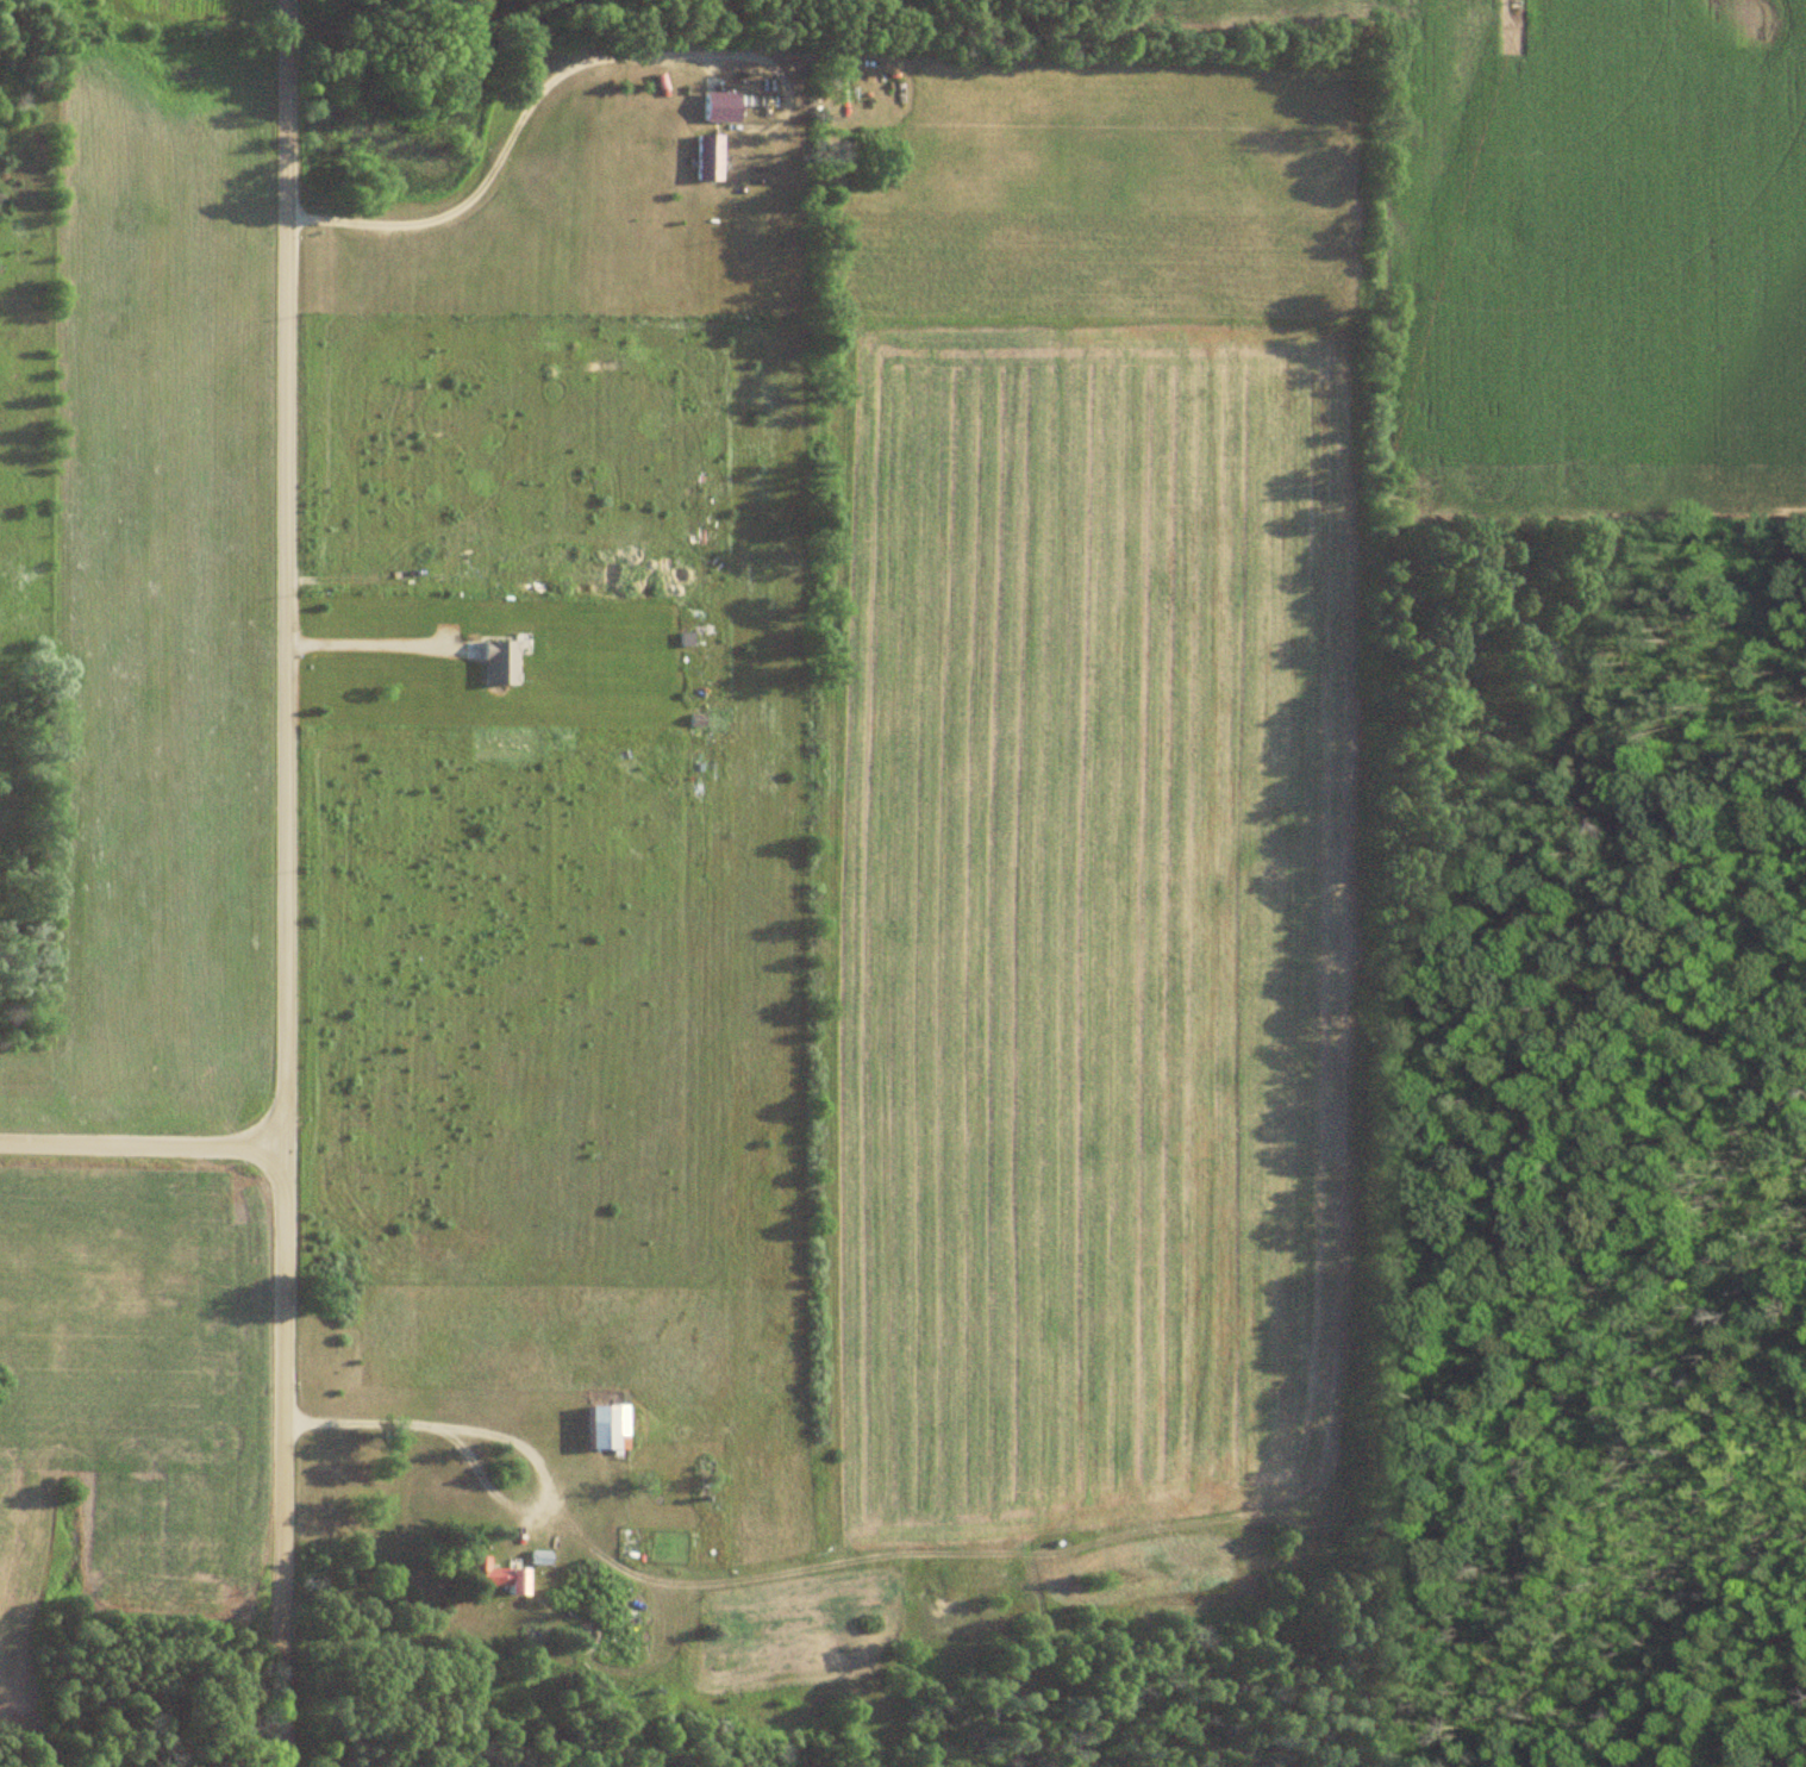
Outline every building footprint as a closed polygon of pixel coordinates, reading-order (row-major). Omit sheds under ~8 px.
[(704,122),(741,122),(741,94),(704,94),(704,122)] [(722,136),(696,136),(696,181),(722,181),(722,136)] [(517,642),(483,642),(483,686),(517,686),(517,642)] [(586,1406),(586,1450),(624,1450),(624,1406),(586,1406)] [(547,1566),(547,1552),(529,1551),(529,1565),(547,1566)] [(504,1594),(525,1594),(525,1570),(486,1570),(486,1557),(468,1557),(468,1587),(504,1587),(504,1594)]
